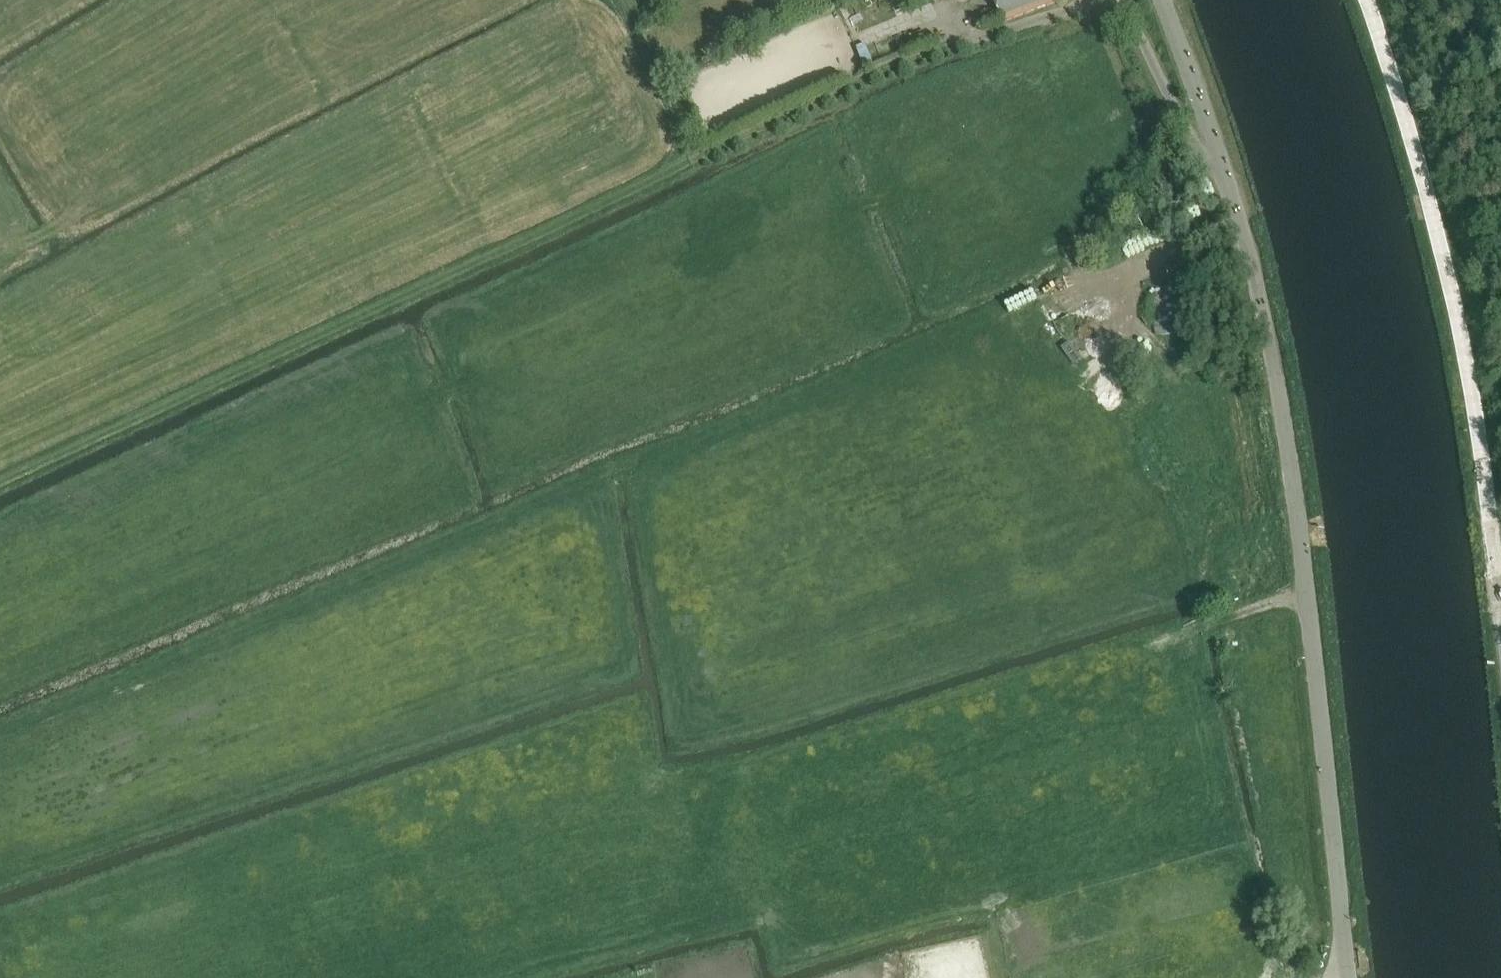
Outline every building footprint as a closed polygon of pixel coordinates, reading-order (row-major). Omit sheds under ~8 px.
[(1002,24),(1059,2),(1059,0),(993,0),(1002,24)] [(1149,293),(1156,338),(1187,333),(1180,288),(1149,293)]
